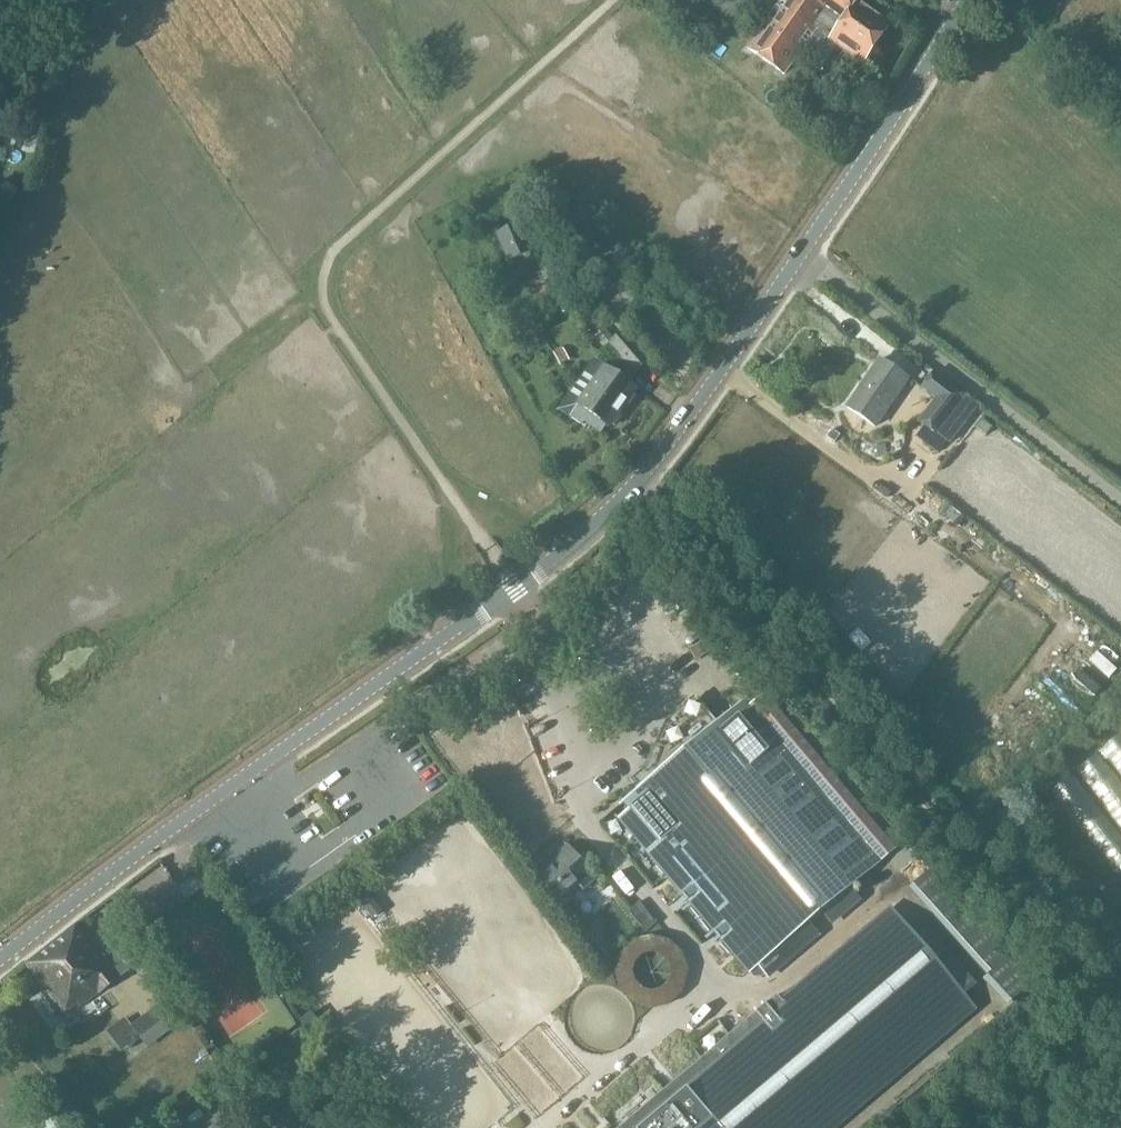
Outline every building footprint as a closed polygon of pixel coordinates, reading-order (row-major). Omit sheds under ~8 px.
[(748,49),(784,74),(815,30),(863,65),(891,25),(858,2),(860,0),(783,0),(748,49)] [(1075,39),(1064,48),(1073,58),(1083,49),(1075,39)] [(525,221),(498,234),(511,263),(531,253),(527,245),(535,242),(525,221)] [(605,328),(595,337),(604,348),(614,339),(605,328)] [(623,360),(634,372),(640,367),(648,361),(623,332),(610,345),(623,360)] [(563,351),(554,356),(560,366),(568,362),(563,351)] [(847,407),(876,428),(893,404),(909,380),(879,359),(847,407)] [(571,416),(604,368),(593,360),(560,408),(571,416)] [(613,374),(604,368),(571,416),(583,424),(585,421),(601,432),(606,425),(608,426),(634,389),(613,374)] [(933,369),(919,387),(934,398),(939,402),(921,424),(923,425),(934,434),(935,432),(946,441),(949,443),(978,404),(965,394),(933,369)] [(939,402),(934,398),(917,421),(921,424),(939,402)] [(934,434),(923,425),(915,435),(937,452),(946,441),(935,432),(934,434)] [(619,805),(623,804),(628,810),(618,818),(637,841),(666,876),(682,894),(715,933),(749,974),(772,955),(782,967),(820,936),(809,923),(831,904),(842,917),(861,900),(851,888),(875,863),(887,849),(753,692),(717,722),(638,789),(619,805)] [(1052,803),(1037,814),(1042,821),(1057,811),(1052,803)] [(532,875),(558,905),(579,887),(583,891),(596,881),(592,876),(567,846),(532,875)] [(987,977),(1008,959),(930,870),(908,889),(987,977)] [(369,892),(359,899),(373,917),(382,911),(369,892)] [(640,905),(630,914),(643,930),(654,922),(640,905)] [(683,1088),(717,1127),(827,1127),(973,1004),(965,995),(973,988),(921,926),(910,935),(890,911),(781,1003),(776,996),(762,1008),(729,1035),(702,1059),(677,1080),(683,1088)] [(36,979),(64,1016),(97,990),(100,995),(120,979),(119,978),(100,954),(88,938),(78,926),(25,966),(36,979)] [(580,939),(574,944),(596,969),(609,957),(587,933),(580,939)] [(126,935),(100,954),(119,978),(144,958),(130,940),(126,935)] [(634,1006),(653,1011),(672,1006),(685,992),(690,973),(684,954),(671,941),(652,936),(633,941),(620,955),(615,974),(620,992),(634,1006)] [(987,977),(982,982),(1007,1009),(1032,987),(1033,986),(1031,984),(1008,959),(987,977)] [(162,1021),(163,1022),(180,1009),(171,996),(154,1009),(162,1018),(161,1019),(162,1021)] [(63,1057),(62,1066),(64,1076),(71,1082),(81,1084),(155,1027),(136,1000),(63,1057)] [(303,1029),(317,1049),(331,1038),(310,1013),(307,1016),(301,1021),(298,1022),(303,1029)] [(163,1022),(162,1021),(139,1038),(147,1048),(170,1031),(163,1022)] [(82,1121),(47,1079),(31,1092),(61,1127),(74,1127),(82,1121)] [(683,1088),(677,1093),(670,1098),(635,1127),(717,1127),(683,1088)] [(120,1127),(151,1127),(159,1121),(147,1106),(123,1125),(120,1127)] [(304,1110),(284,1126),(286,1127),(319,1127),(304,1110)]
